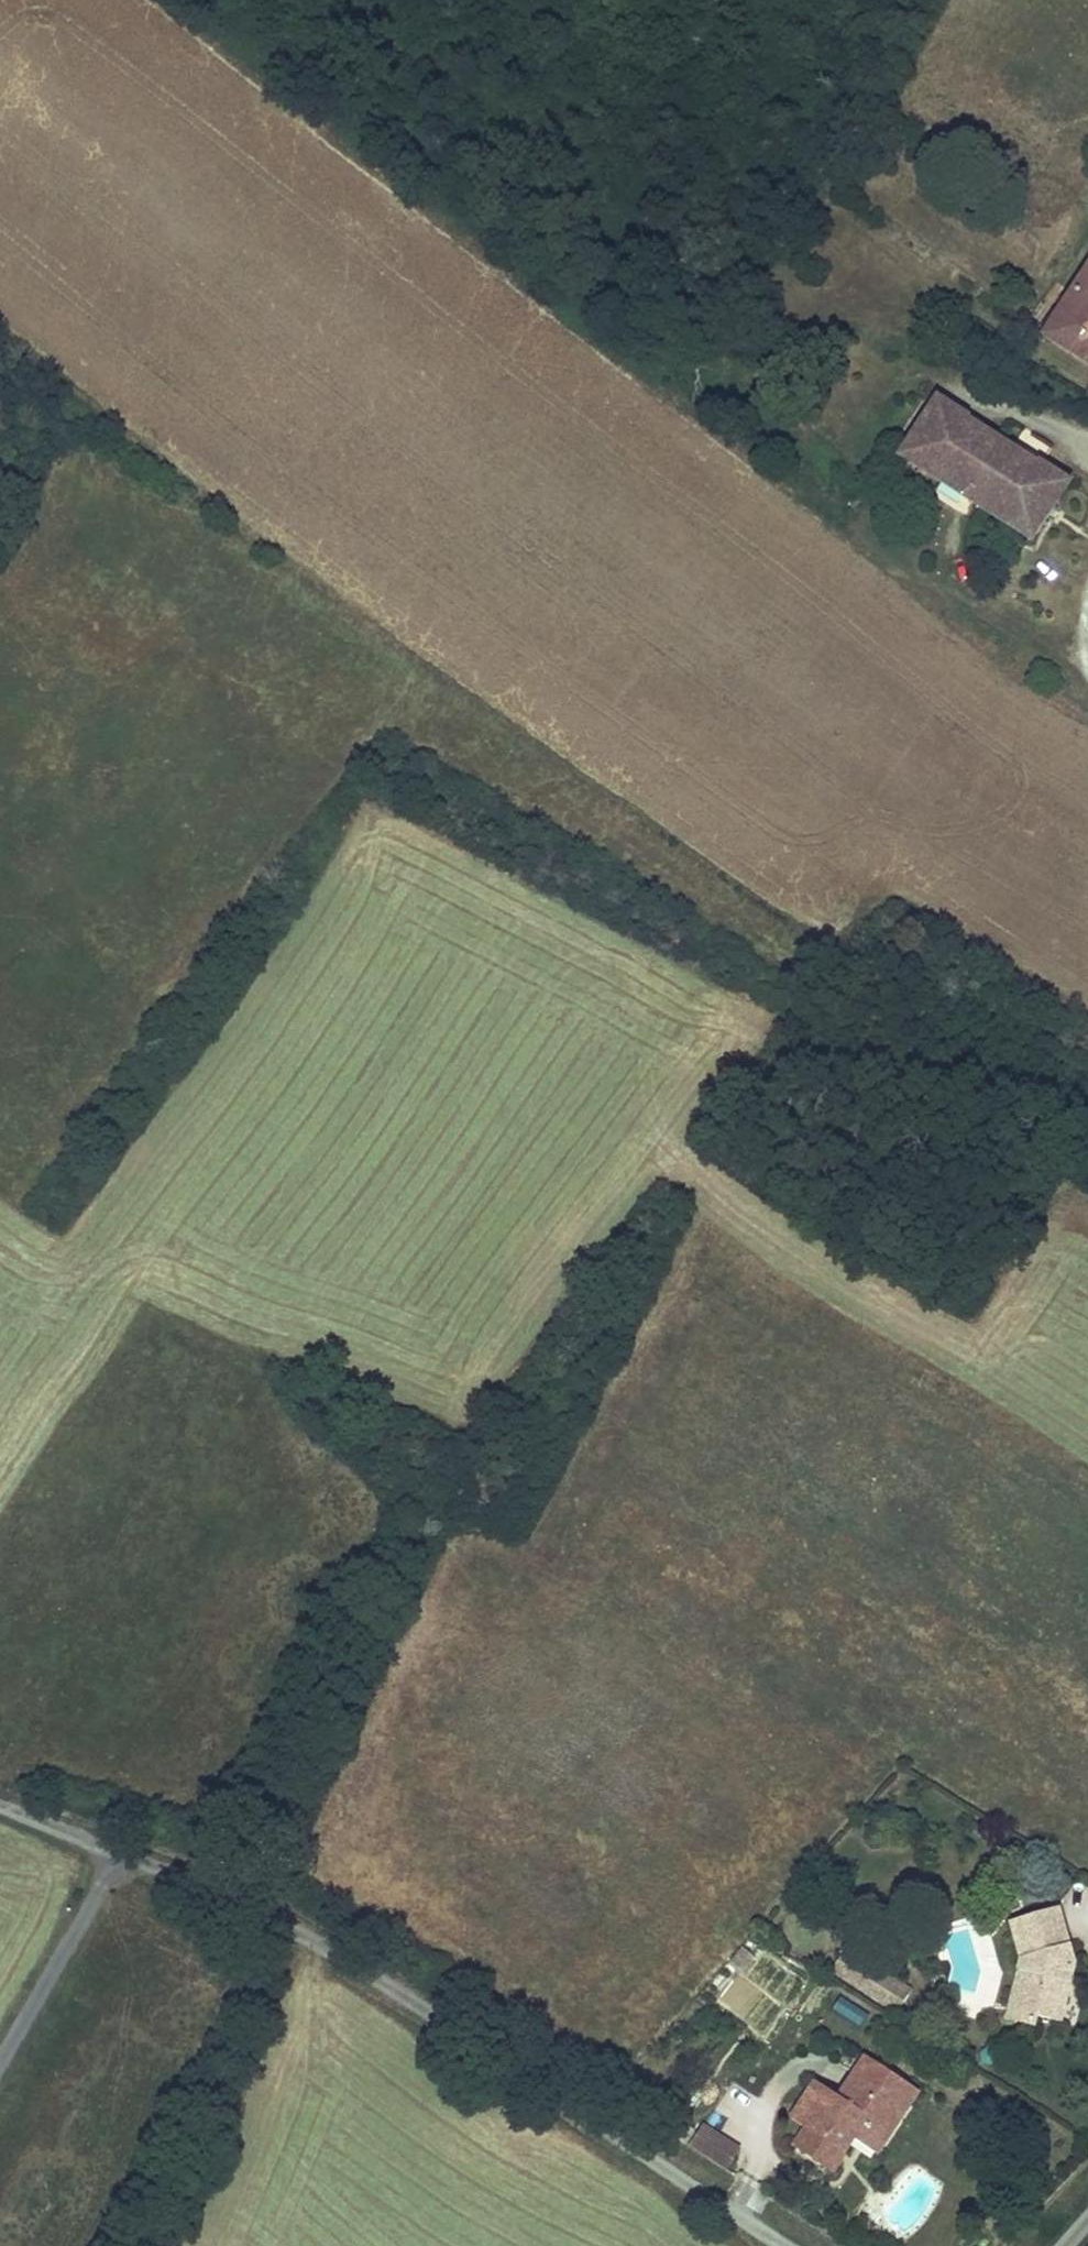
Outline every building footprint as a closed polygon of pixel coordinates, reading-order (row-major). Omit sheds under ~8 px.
[(1044,337),(1087,364),(1087,272),(1044,337)] [(938,399),(900,458),(1031,541),(1069,481),(938,399)] [(1069,1954),(1051,1908),(1007,1926),(1019,1961),(1009,1999),(1026,2005),(1022,2018),(1030,2020),(1054,2026),(1061,1970),(1057,1959),(1069,1954)] [(761,1961),(743,1946),(729,1963),(747,1978),(761,1961)] [(902,1995),(835,1954),(822,1976),(888,2017),(902,1995)] [(1073,1965),(1069,1954),(1057,1959),(1061,1970),(1073,1965)] [(1009,1999),(1003,2025),(1027,2030),(1030,2020),(1022,2018),(1026,2005),(1009,1999)] [(899,2091),(908,2075),(865,2049),(842,2088),(815,2072),(793,2109),(807,2117),(796,2135),(828,2153),(837,2139),(847,2145),(854,2131),(858,2126),(853,2123),(859,2114),(890,2132),(911,2098),(899,2091)] [(899,2091),(911,2098),(920,2081),(908,2075),(899,2091)] [(854,2131),(882,2147),(890,2132),(859,2114),(853,2123),(858,2126),(854,2131)] [(698,2127),(683,2150),(704,2163),(707,2165),(718,2171),(732,2148),(698,2127)] [(837,2139),(828,2153),(838,2159),(847,2145),(837,2139)]
